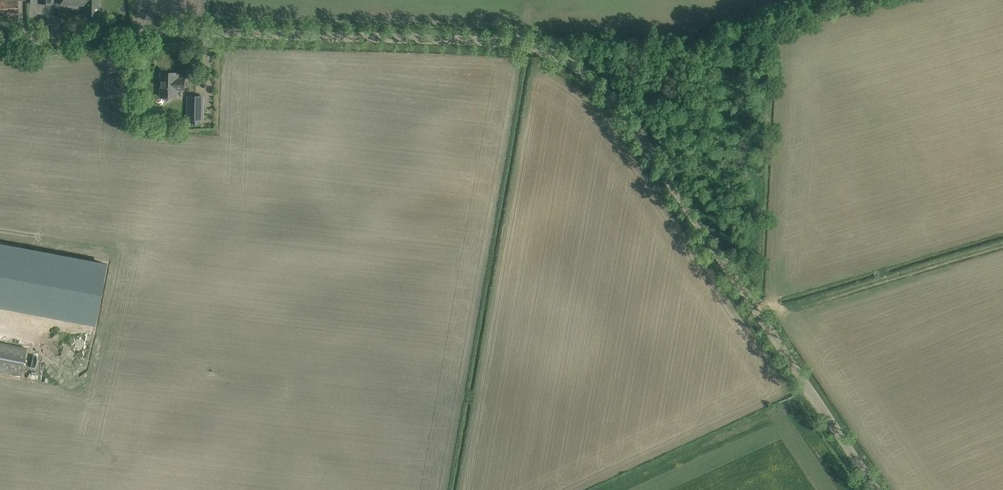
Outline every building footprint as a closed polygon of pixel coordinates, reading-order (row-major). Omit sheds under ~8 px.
[(18,14),(17,0),(0,0),(0,15),(18,14)] [(99,10),(99,0),(61,0),(61,4),(88,4),(88,20),(98,20),(99,10)] [(170,97),(170,96),(177,96),(177,89),(184,89),(185,79),(178,79),(178,73),(162,72),(161,96),(163,96),(167,100),(170,97)] [(193,123),(199,123),(199,119),(203,119),(203,96),(188,96),(188,119),(193,119),(193,123)] [(92,323),(103,264),(0,245),(0,306),(92,323)] [(21,376),(27,348),(0,343),(0,372),(21,376)]
